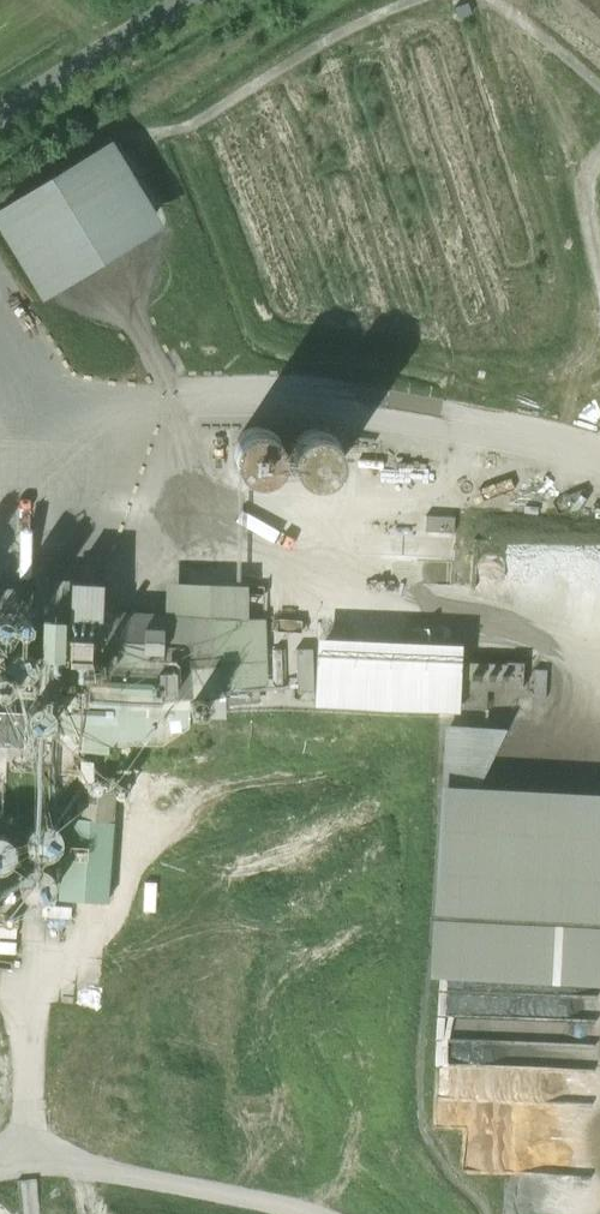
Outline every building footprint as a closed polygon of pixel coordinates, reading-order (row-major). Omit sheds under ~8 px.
[(42,298),(164,225),(114,142),(0,210),(0,229),(42,298)] [(232,451),(232,453),(233,456),(234,459),(235,461),(236,463),(237,464),(238,466),(240,468),(242,470),(244,472),(246,473),(248,474),(250,474),(253,475),(255,476),(258,476),(261,476),(264,475),(266,475),(270,473),(273,471),(275,470),(276,469),(278,467),(279,465),(281,462),(282,461),(283,458),(284,455),(284,453),(284,451),(284,449),(284,446),(283,443),(282,441),(282,439),(281,437),(279,434),(278,433),(275,430),(273,428),(270,427),(266,425),(262,424),(258,424),(255,424),(253,424),(250,425),(248,426),(246,427),(244,428),(241,430),(240,431),(238,434),(236,437),(234,439),(233,442),(233,443),(232,446),(232,449),(232,451)] [(293,462),(293,464),(294,466),(296,468),(297,470),(298,472),(300,473),(302,474),(306,477),(310,478),(315,479),(319,479),(324,478),(328,477),(332,475),(335,472),(338,468),(340,466),(340,464),(341,463),(342,460),(343,457),(343,455),(343,452),(343,450),(342,447),(342,445),(340,441),(339,439),(337,437),(336,436),(334,434),(331,431),(329,430),(326,429),(324,428),(320,427),(317,427),(314,427),(309,428),(307,429),(304,430),(301,432),(300,434),(297,436),(296,438),(295,440),(293,443),(292,445),(291,448),(291,450),(291,454),(291,456),(291,458),(292,461),(293,462)] [(454,530),(456,515),(428,513),(426,527),(454,530)] [(44,590),(0,588),(0,695),(58,698),(57,733),(79,734),(79,749),(107,750),(108,744),(117,744),(118,718),(223,722),(223,702),(251,703),(251,687),(265,684),(265,657),(261,656),(266,619),(105,608),(105,615),(101,615),(103,580),(44,577),(44,590)] [(314,686),(314,643),(297,643),(298,686),(314,686)] [(506,661),(506,663),(465,661),(463,708),(486,709),(487,691),(506,691),(505,689),(522,690),(524,662),(506,661)] [(36,747),(38,714),(0,712),(0,746),(36,747)] [(480,786),(500,726),(442,723),(439,781),(432,802),(426,973),(437,977),(434,1064),(593,1070),(596,984),(599,984),(599,791),(480,786)] [(58,899),(77,901),(108,903),(116,791),(78,790),(77,816),(61,816),(58,899)] [(574,1213),(587,1213),(587,1175),(574,1175),(574,1213)]
